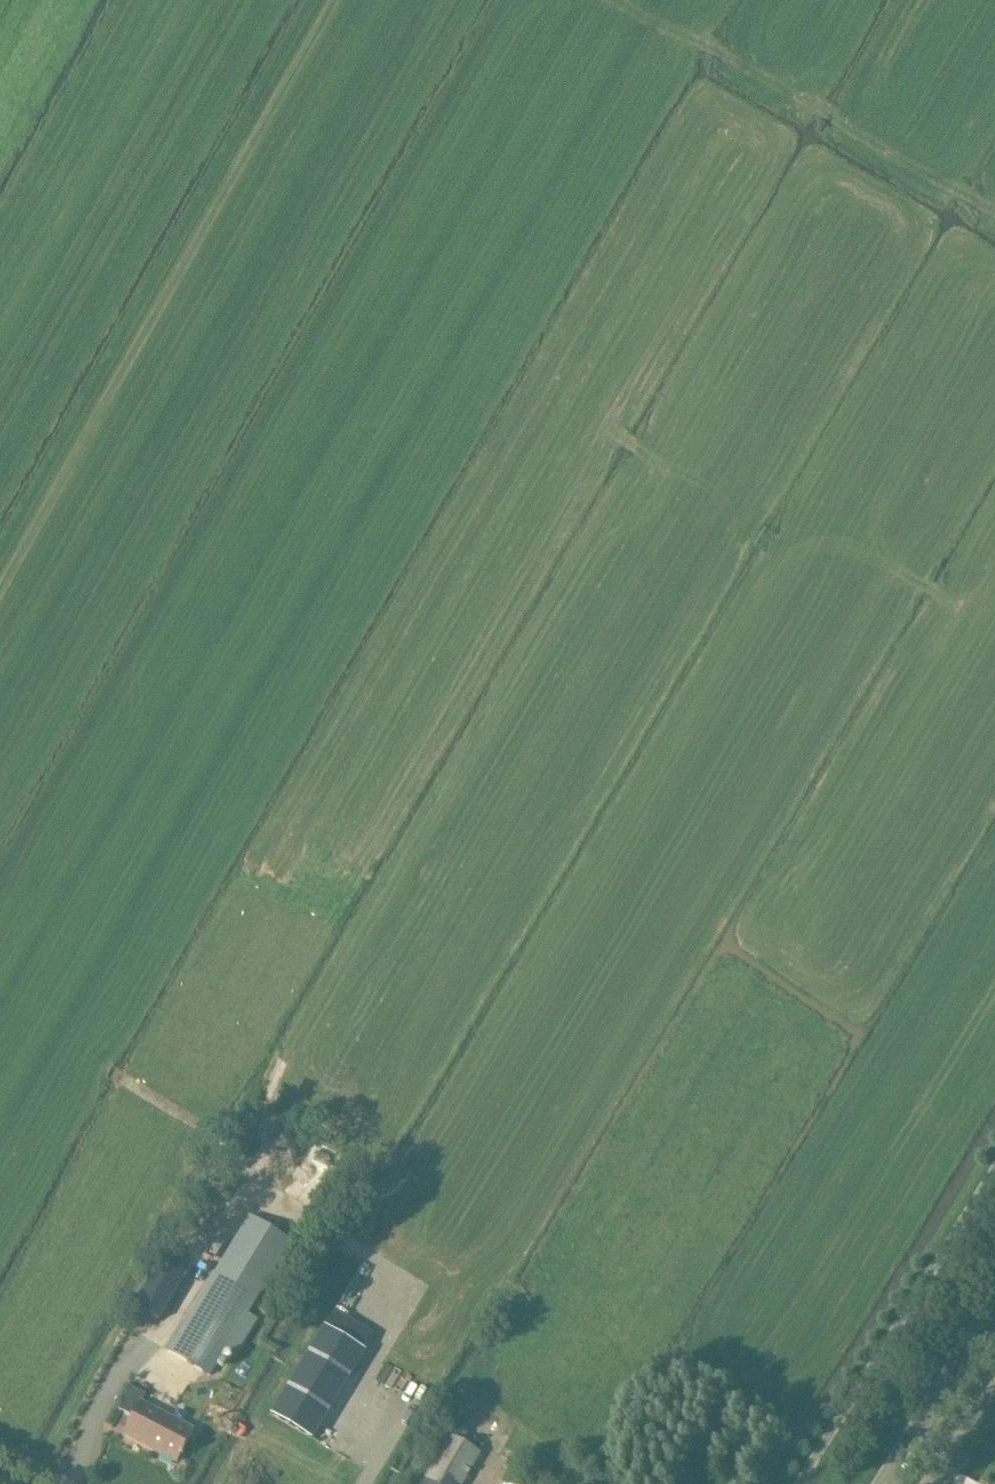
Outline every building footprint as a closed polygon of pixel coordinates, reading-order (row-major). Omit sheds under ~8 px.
[(209,1377),(290,1243),(249,1219),(169,1352),(209,1377)] [(158,1322),(186,1276),(162,1262),(134,1308),(158,1322)] [(272,1415),(312,1440),(364,1354),(323,1330),(272,1415)] [(177,1464),(193,1432),(141,1405),(146,1396),(131,1388),(119,1411),(133,1418),(123,1436),(177,1464)] [(479,1456),(448,1438),(424,1480),(430,1483),(463,1483),(479,1456)]
